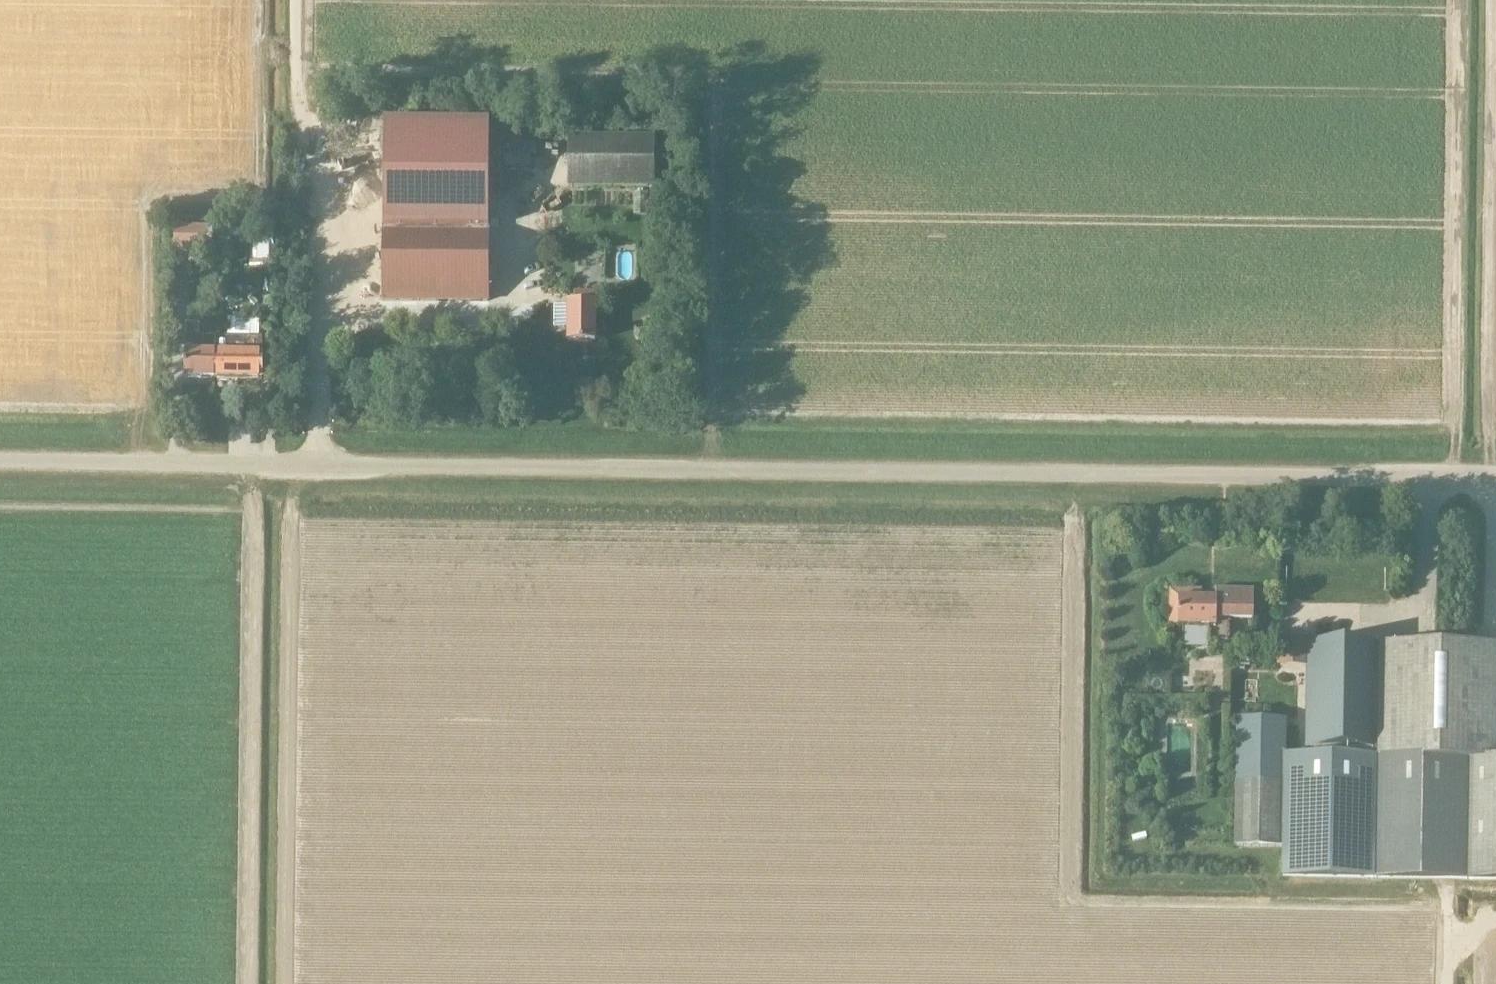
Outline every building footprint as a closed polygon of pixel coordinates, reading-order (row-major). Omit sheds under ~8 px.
[(382,228),(382,300),(488,300),(488,228),(488,126),(382,126),(382,228)] [(653,136),(567,136),(567,185),(653,185),(653,184),(666,184),(666,139),(653,139),(653,136)] [(365,163),(381,161),(380,146),(364,148),(365,163)] [(560,159),(539,163),(544,190),(565,186),(560,159)] [(212,252),(213,228),(174,227),(174,251),(212,252)] [(567,303),(566,341),(594,341),(594,303),(594,291),(574,291),(574,303),(567,303)] [(215,378),(215,336),(199,336),(199,324),(185,324),(184,377),(215,378)] [(262,378),(263,337),(215,336),(215,378),(262,378)] [(1214,590),(1214,599),(1200,598),(1200,590),(1169,589),(1168,625),(1208,626),(1208,641),(1226,642),(1227,619),(1252,620),(1252,591),(1214,590)] [(1276,638),(1275,666),(1305,666),(1305,638),(1276,638)] [(1307,642),(1305,747),(1311,747),(1311,755),(1283,754),(1284,718),(1235,718),(1233,846),(1281,847),(1281,875),(1495,880),(1495,645),(1307,642)] [(1230,697),(1241,698),(1241,681),(1230,681),(1230,697)]
